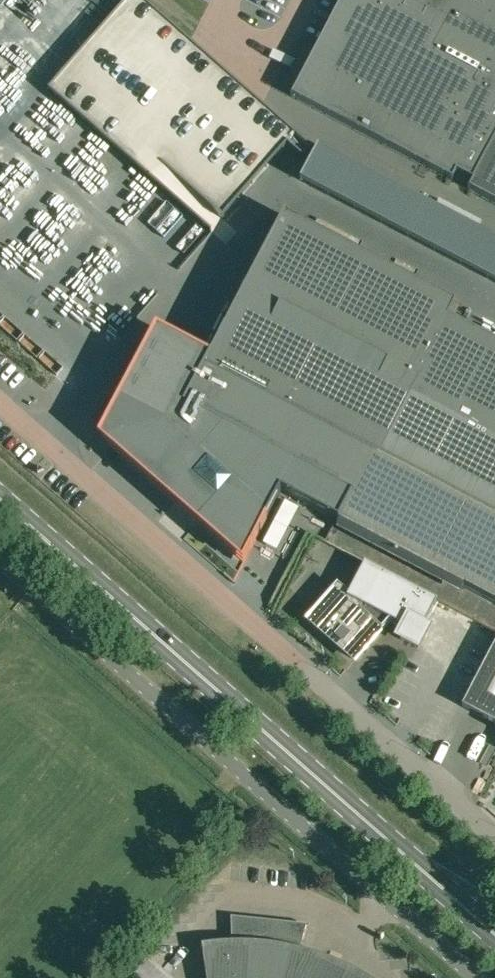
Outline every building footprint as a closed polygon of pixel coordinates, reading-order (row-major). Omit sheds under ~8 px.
[(47,89),(209,231),(297,135),(144,0),(129,0),(47,89)] [(468,190),(494,204),(494,0),(343,0),(292,97),(454,182),(457,176),(472,184),(468,190)] [(319,146),(301,181),(494,283),(494,238),(319,146)] [(187,405),(349,488),(334,517),(494,602),(494,441),(478,432),(494,400),(494,372),(436,341),(456,304),(287,215),(239,306),(211,358),(187,405)] [(161,332),(111,430),(249,551),(282,489),(334,517),(349,488),(187,405),(211,358),(161,332)] [(478,361),(494,368),(494,341),(488,338),(478,361)] [(389,620),(405,629),(406,629),(401,638),(417,647),(426,631),(423,628),(438,601),(367,561),(347,596),(347,597),(389,620)] [(382,628),(389,620),(347,597),(347,596),(345,595),(344,596),(348,599),(337,611),(336,610),(321,627),(319,625),(318,626),(356,659),(357,658),(356,658),(381,629),(382,630),(383,628),(382,628)] [(462,706),(494,723),(494,644),(462,706)] [(452,736),(443,753),(452,758),(462,741),(452,736)] [(347,971),(325,961),(302,954),(300,954),(307,924),(232,915),(233,947),(205,949),(210,977),(360,977),(347,971)] [(133,973),(138,977),(175,977),(150,955),(133,973)]
